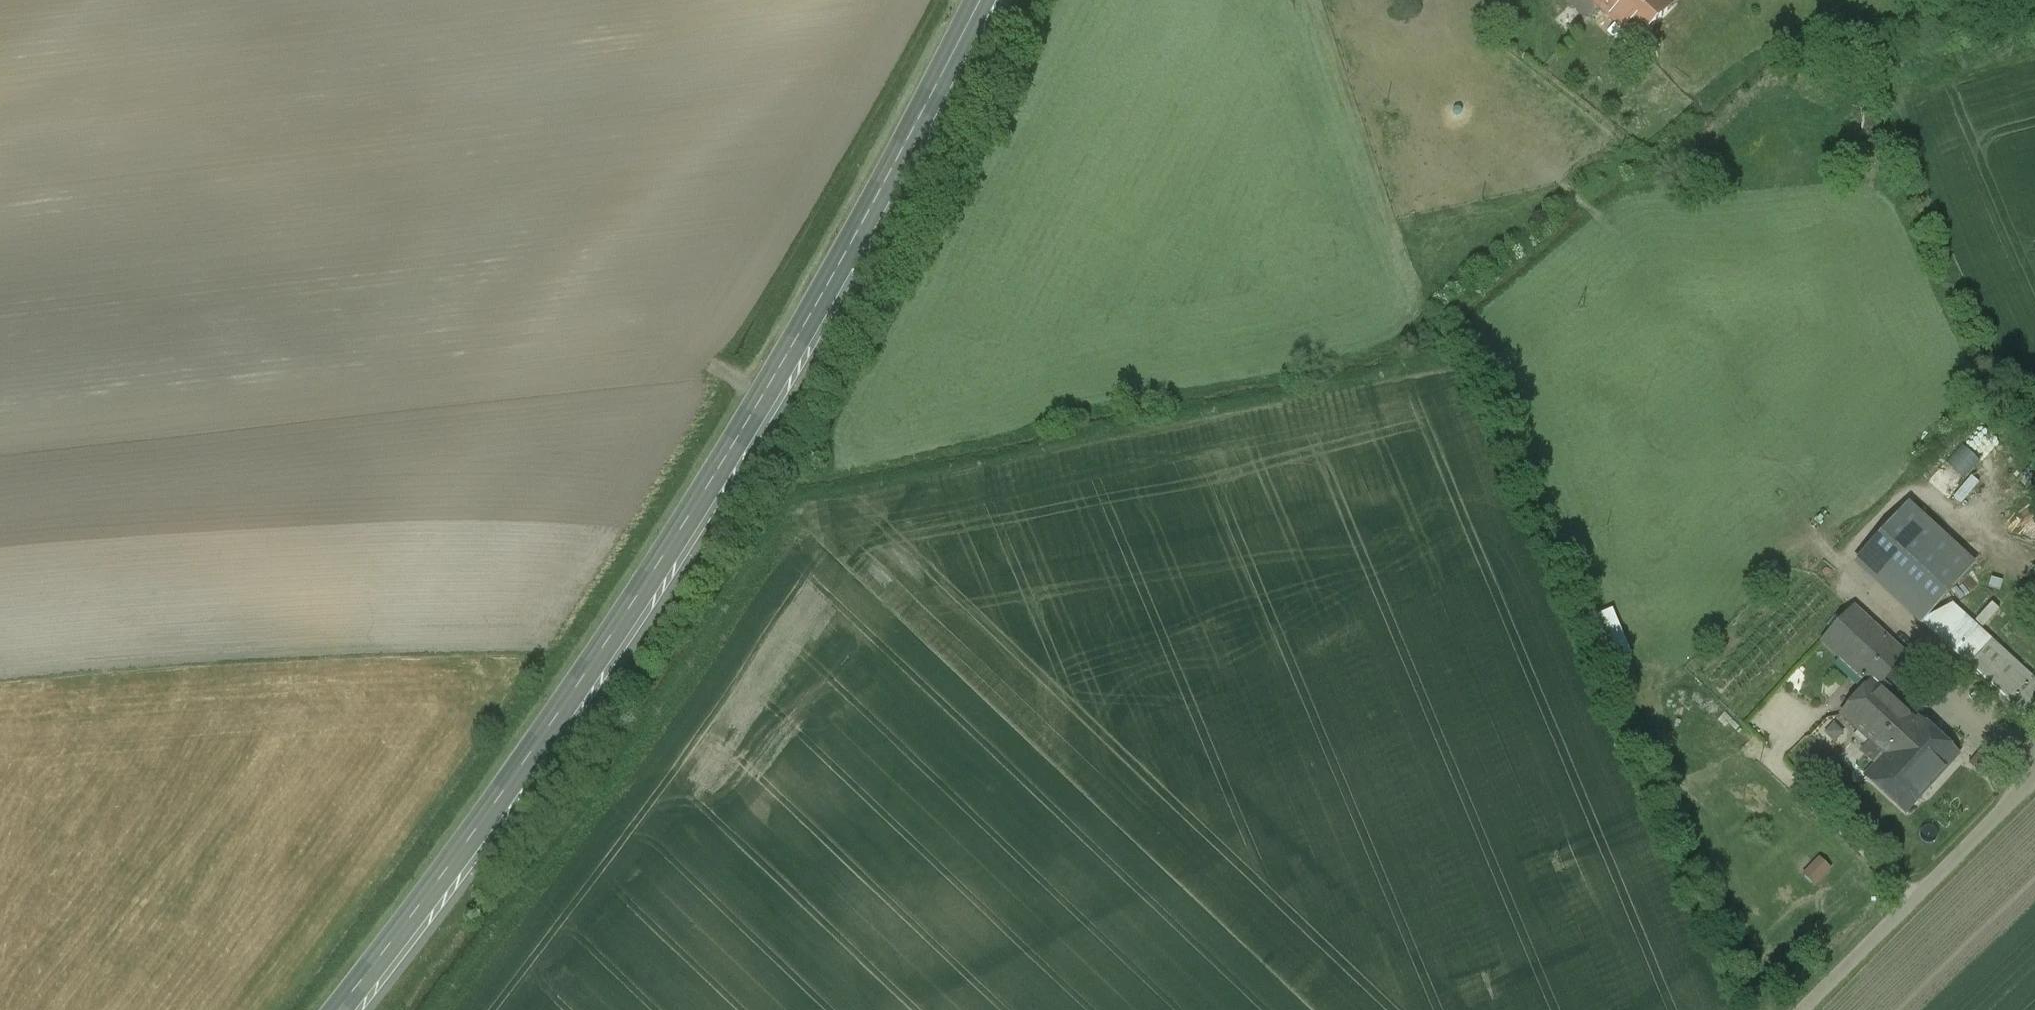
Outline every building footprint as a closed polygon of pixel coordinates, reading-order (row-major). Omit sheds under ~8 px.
[(1590,0),(1566,0),(1588,21),(1599,9),(1590,0)] [(1599,9),(1636,45),(1676,4),(1672,0),(1590,0),(1599,9)] [(1909,508),(1869,551),(1916,593),(1933,610),(1973,566),(1909,508)] [(1918,623),(2023,716),(2034,703),(2034,682),(1951,605),(1918,623)] [(1906,656),(1852,609),(1822,641),(1842,659),(1835,666),(1864,693),(1873,684),(1876,687),(1906,656)] [(1873,684),(1864,693),(1842,717),(1874,746),(1865,757),(1876,767),(1868,777),(1906,812),(1958,756),(1919,721),(1916,724),(1876,687),(1873,684)] [(1970,763),(1979,771),(1988,759),(1979,752),(1970,763)] [(1805,874),(1816,885),(1830,871),(1819,860),(1805,874)]
